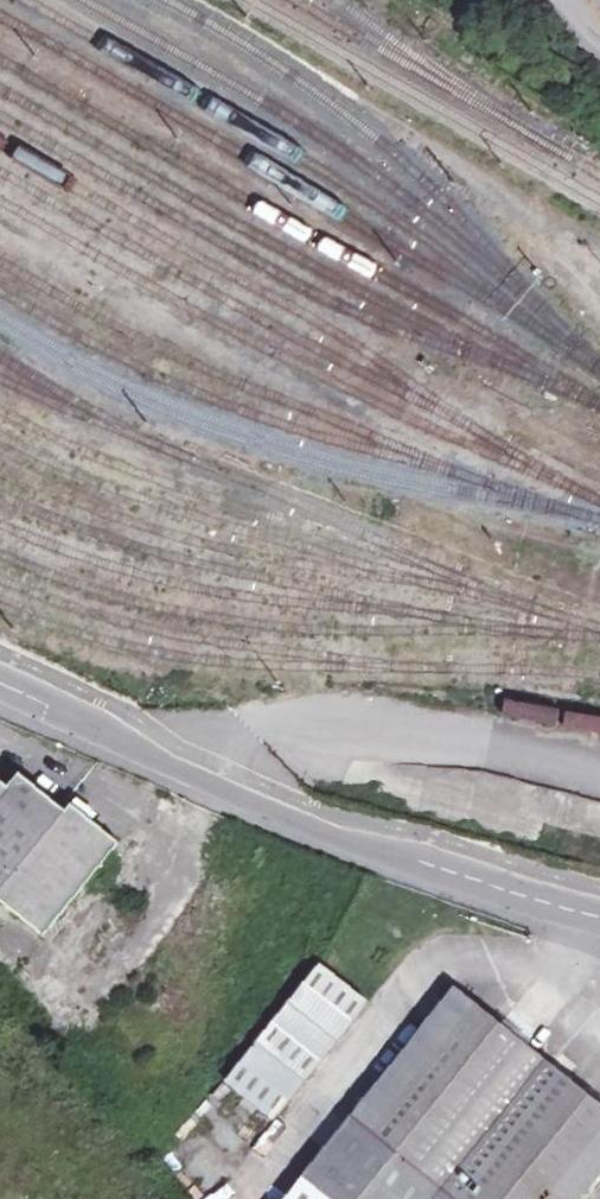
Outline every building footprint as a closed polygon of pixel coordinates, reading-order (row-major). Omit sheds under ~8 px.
[(78,806),(32,767),(22,778),(0,760),(0,890),(54,935),(135,836),(86,796),(78,806)] [(371,1004),(347,984),(324,965),(229,1084),(277,1122),(371,1004)] [(599,1182),(599,1097),(460,988),(297,1198),(587,1198),(599,1182)]
